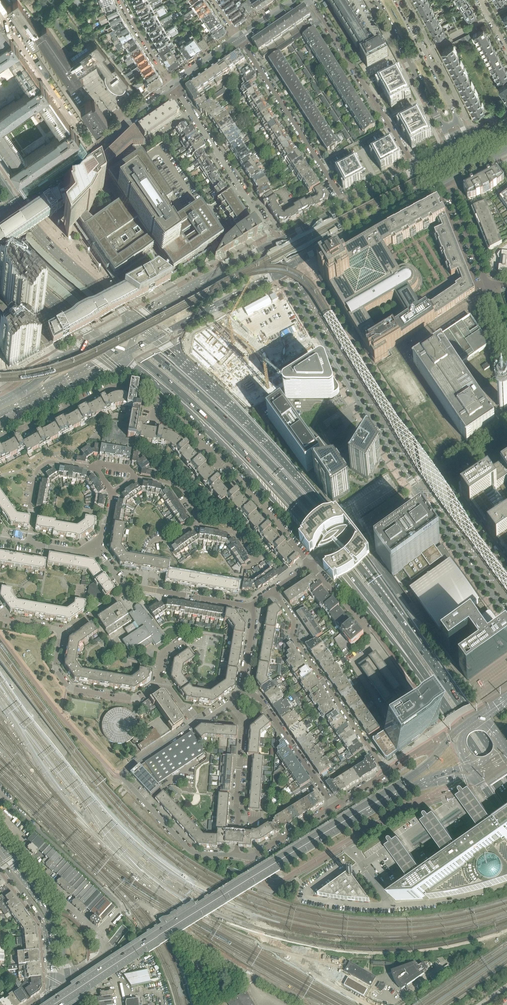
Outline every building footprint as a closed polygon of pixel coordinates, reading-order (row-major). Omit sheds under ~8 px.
[(18,0),(13,3),(11,0),(7,0),(10,5),(7,8),(22,30),(23,31),(21,32),(32,48),(35,45),(38,44),(40,42),(39,41),(38,40),(42,37),(38,32),(39,31),(38,30),(35,25),(18,0)] [(115,3),(114,0),(111,0),(101,4),(102,7),(104,11),(104,10),(105,10),(106,10),(116,5),(115,3)] [(155,0),(141,0),(134,3),(137,9),(155,0)] [(150,6),(161,0),(155,0),(137,9),(138,11),(138,12),(139,14),(140,14),(151,8),(150,6)] [(206,1),(206,0),(197,0),(192,4),(193,6),(180,15),(182,18),(187,15),(206,1)] [(241,4),(239,2),(240,1),(241,0),(235,0),(225,7),(229,12),(241,4)] [(254,2),(252,0),(247,0),(241,4),(229,12),(232,17),(245,8),(254,2)] [(347,6),(346,4),(350,2),(349,0),(326,0),(357,50),(354,52),(356,56),(360,54),(367,67),(388,56),(381,43),(373,48),(371,45),(372,44),(371,43),(370,43),(369,42),(369,41),(347,6)] [(429,3),(428,0),(418,0),(416,1),(424,16),(434,11),(429,3)] [(467,0),(458,5),(462,10),(470,5),(467,0)] [(199,14),(210,7),(206,1),(187,15),(189,18),(198,12),(199,14)] [(249,13),(257,7),(254,2),(245,8),(249,13)] [(100,21),(119,11),(116,5),(106,10),(105,10),(104,10),(106,13),(98,17),(100,21)] [(143,20),(165,8),(164,5),(153,10),(151,8),(140,14),(143,20)] [(473,11),(470,5),(462,10),(465,16),(473,11)] [(203,20),(214,12),(210,7),(199,14),(203,20)] [(295,43),(304,37),(314,31),(308,22),(312,19),(310,17),(311,16),(304,7),(252,42),(259,52),(263,58),(267,56),(270,60),(280,54),(279,54),(292,45),(295,43)] [(158,19),(157,16),(167,10),(165,8),(143,20),(144,22),(144,23),(145,25),(146,25),(158,19)] [(238,21),(249,13),(245,8),(232,17),(235,21),(238,21)] [(112,22),(122,17),(119,11),(100,21),(101,24),(108,21),(110,23),(112,22)] [(442,26),(437,18),(434,11),(424,16),(432,31),(442,26)] [(477,17),(473,11),(465,16),(468,22),(477,17)] [(207,26),(218,18),(214,12),(203,20),(207,26)] [(149,30),(171,17),(173,16),(172,13),(170,15),(170,14),(159,21),(158,19),(146,25),(149,30)] [(109,33),(125,23),(123,18),(122,17),(112,22),(110,23),(111,26),(107,28),(109,33)] [(164,29),(163,26),(173,20),(171,17),(149,30),(150,33),(150,34),(151,36),(152,36),(164,29)] [(211,31),(222,23),(218,18),(207,26),(211,31)] [(112,38),(129,28),(125,23),(109,33),(112,38)] [(207,42),(222,32),(225,30),(225,28),(222,23),(211,31),(212,33),(209,36),(207,34),(206,34),(203,36),(207,42)] [(2,164),(5,168),(6,169),(24,195),(25,196),(26,196),(26,195),(27,195),(26,194),(27,194),(26,192),(37,190),(63,172),(64,167),(67,165),(71,165),(87,149),(80,140),(75,143),(74,141),(78,138),(77,135),(72,128),(70,126),(68,124),(65,118),(61,112),(55,104),(52,100),(48,94),(47,92),(42,85),(44,83),(43,81),(41,80),(39,81),(19,52),(18,50),(17,48),(12,41),(10,38),(10,39),(9,37),(11,36),(10,31),(6,32),(7,34),(2,26),(0,24),(0,63),(1,63),(1,62),(10,56),(14,62),(32,88),(23,94),(22,94),(14,100),(0,110),(0,161),(2,164)] [(134,90),(101,49),(94,40),(86,46),(88,49),(70,61),(46,25),(38,30),(39,31),(38,32),(42,37),(38,40),(39,41),(40,42),(38,44),(40,52),(42,51),(44,57),(46,56),(49,63),(50,63),(53,69),(54,68),(57,75),(58,74),(61,81),(65,79),(71,87),(83,79),(79,73),(88,67),(88,68),(89,69),(90,69),(91,68),(92,67),(91,66),(91,65),(90,65),(96,61),(103,71),(103,72),(103,73),(103,75),(103,77),(103,78),(104,80),(104,81),(105,83),(107,85),(108,86),(110,88),(111,89),(112,89),(114,90),(115,91),(117,91),(119,91),(120,91),(122,91),(123,90),(124,88),(125,87),(125,86),(130,93),(134,90)] [(167,34),(167,33),(168,32),(168,33),(175,28),(177,27),(175,25),(165,31),(164,29),(152,36),(155,41),(167,34)] [(436,39),(448,32),(447,30),(444,31),(442,26),(432,31),(436,39)] [(132,34),(130,31),(129,28),(112,38),(114,41),(113,42),(115,45),(132,34)] [(170,39),(169,37),(177,31),(175,28),(168,33),(170,35),(168,35),(167,34),(155,41),(157,43),(156,44),(158,47),(170,40),(170,39)] [(201,46),(196,39),(191,33),(190,33),(187,28),(182,31),(184,33),(196,50),(201,46)] [(492,44),(488,37),(483,29),(473,34),(473,35),(481,50),(492,44)] [(323,44),(319,37),(314,30),(314,31),(304,37),(308,43),(307,44),(308,46),(309,45),(312,51),(323,44)] [(196,50),(184,33),(179,36),(191,53),(196,50)] [(126,45),(136,39),(132,34),(115,45),(117,48),(123,44),(125,46),(126,45)] [(191,53),(179,36),(178,34),(172,37),(176,43),(177,45),(186,57),(191,53)] [(207,42),(203,36),(202,34),(202,35),(202,34),(199,36),(196,38),(202,46),(207,42)] [(129,51),(139,45),(136,39),(126,45),(125,46),(127,49),(129,51)] [(160,53),(173,45),(170,40),(158,47),(156,48),(160,53)] [(332,58),(328,51),(323,44),(312,51),(316,57),(315,58),(316,59),(317,59),(321,65),(332,58)] [(500,60),(497,53),(492,44),(481,50),(490,66),(500,60)] [(126,61),(143,50),(139,45),(129,51),(131,54),(124,59),(126,61)] [(163,58),(175,50),(173,48),(175,47),(173,45),(160,53),(163,58)] [(463,66),(453,45),(442,50),(447,60),(446,60),(447,63),(448,63),(453,72),(463,66)] [(135,64),(147,56),(143,50),(126,61),(128,64),(133,61),(135,64)] [(166,63),(180,54),(178,52),(176,53),(175,50),(163,58),(166,63)] [(220,84),(220,83),(231,75),(235,79),(240,76),(250,69),(240,53),(239,53),(237,52),(187,87),(186,88),(186,89),(186,90),(196,105),(207,97),(204,93),(217,85),(218,86),(220,84)] [(183,59),(180,54),(166,63),(169,67),(171,67),(183,59)] [(288,68),(285,62),(285,61),(285,60),(283,60),(280,54),(270,60),(269,61),(278,75),(288,68)] [(128,77),(151,62),(147,56),(135,64),(137,66),(130,71),(126,73),(128,77)] [(341,72),(336,65),(332,58),(321,65),(325,71),(324,72),(325,73),(326,72),(330,79),(341,72)] [(505,68),(500,60),(490,66),(498,81),(500,80),(503,79),(506,77),(506,72),(505,68)] [(144,74),(154,67),(151,62),(128,77),(127,78),(129,80),(142,71),(144,74)] [(474,88),(463,66),(453,72),(457,81),(458,84),(459,84),(463,93),(474,88)] [(147,80),(158,72),(154,67),(144,74),(143,75),(144,77),(133,85),(135,88),(145,81),(144,79),(146,79),(147,80)] [(433,137),(434,136),(398,67),(375,79),(376,81),(373,83),(382,102),(401,131),(408,144),(409,144),(406,138),(404,133),(400,127),(398,123),(414,115),(418,113),(423,123),(431,138),(415,146),(411,148),(415,154),(436,143),(433,137)] [(297,82),(294,76),(295,75),(293,74),(292,74),(288,68),(278,75),(287,89),(297,82)] [(244,81),(254,75),(250,69),(240,76),(244,81)] [(150,86),(158,81),(162,79),(158,72),(147,80),(145,81),(135,88),(142,96),(150,90),(149,88),(151,87),(150,86)] [(349,85),(345,78),(341,72),(330,79),(333,84),(332,85),(333,87),(334,86),(338,92),(349,85)] [(397,72),(378,82),(390,107),(410,97),(397,72)] [(254,83),(256,81),(255,79),(257,78),(254,75),(244,81),(242,82),(244,85),(242,87),(244,89),(254,83)] [(306,96),(302,90),(303,89),(302,88),(301,88),(297,82),(287,89),(296,103),(306,96)] [(244,97),(256,89),(255,87),(255,86),(254,83),(244,89),(242,90),(244,93),(242,94),(244,97)] [(358,99),(353,92),(349,85),(338,92),(342,98),(341,99),(342,100),(343,100),(347,106),(358,99)] [(485,109),(474,88),(463,93),(468,102),(467,103),(469,105),(474,114),(485,109)] [(249,101),(260,93),(259,91),(257,91),(256,89),(244,97),(239,100),(240,101),(244,98),(245,99),(247,98),(249,101)] [(251,108),(263,99),(262,98),(262,96),(260,93),(249,101),(251,103),(249,105),(251,108)] [(315,110),(311,104),(312,103),(311,101),(310,102),(306,96),(296,103),(305,116),(315,110)] [(199,111),(210,103),(207,97),(196,105),(199,111)] [(256,111),(267,104),(265,101),(264,101),(263,99),(251,108),(247,110),(247,111),(251,108),(252,110),(254,109),(256,111)] [(366,113),(362,106),(358,99),(347,106),(351,112),(350,113),(351,114),(352,114),(356,120),(366,113)] [(107,118),(94,100),(93,101),(91,102),(90,100),(80,107),(91,123),(94,127),(95,129),(101,126),(99,123),(100,123),(106,119),(106,118),(107,118)] [(205,114),(216,106),(215,104),(214,105),(212,102),(210,103),(199,111),(201,113),(203,113),(204,115),(205,114)] [(167,125),(173,120),(181,116),(178,112),(176,109),(175,108),(176,108),(172,103),(168,105),(169,106),(161,111),(162,111),(159,113),(158,113),(155,115),(154,116),(153,115),(151,117),(152,118),(152,119),(151,120),(150,118),(145,122),(137,127),(146,139),(167,125)] [(257,118),(270,110),(269,108),(269,107),(267,104),(256,111),(258,114),(256,116),(257,118)] [(210,118),(222,110),(220,108),(219,108),(217,106),(216,106),(205,114),(206,117),(208,117),(209,118),(210,118)] [(214,122),(226,115),(227,114),(226,111),(224,112),(223,110),(222,110),(210,118),(212,121),(213,121),(214,122)] [(263,122),(274,115),(272,112),(271,112),(270,110),(257,118),(259,121),(261,120),(263,122)] [(324,123),(320,117),(321,117),(320,115),(319,116),(315,110),(305,116),(314,130),(324,123)] [(375,127),(371,120),(366,113),(356,120),(359,126),(358,126),(359,128),(360,127),(364,133),(375,127)] [(414,115),(398,123),(400,127),(404,133),(406,138),(409,144),(411,148),(415,146),(431,138),(423,123),(418,113),(414,115)] [(217,127),(229,120),(230,119),(229,116),(227,117),(226,115),(214,122),(214,124),(215,126),(216,126),(217,127)] [(264,129),(277,121),(276,119),(276,118),(274,115),(263,122),(265,125),(263,126),(263,128),(260,130),(261,131),(264,129)] [(221,132),(232,125),(233,124),(232,121),(231,122),(229,120),(217,127),(217,129),(218,131),(220,131),(221,132)] [(270,133),(281,125),(279,123),(278,123),(277,121),(264,129),(266,132),(268,130),(270,133)] [(333,137),(329,131),(330,130),(329,129),(328,130),(324,123),(314,130),(323,144),(333,137)] [(188,130),(184,124),(173,132),(174,134),(176,133),(178,137),(180,136),(188,130)] [(224,137),(236,129),(237,129),(235,126),(234,127),(232,125),(221,132),(220,132),(221,132),(220,134),(221,136),(222,136),(223,136),(224,137)] [(271,140),(283,131),(282,130),(283,128),(281,125),(270,133),(271,136),(269,137),(271,140)] [(183,141),(195,133),(191,128),(188,130),(180,136),(183,141)] [(227,142),(239,135),(240,134),(238,131),(237,132),(236,129),(224,137),(223,139),(225,141),(226,141),(227,142)] [(133,131),(78,183),(79,184),(79,183),(80,185),(84,182),(84,183),(93,195),(100,190),(101,191),(102,190),(103,189),(102,186),(100,178),(100,177),(131,147),(134,146),(137,151),(141,148),(140,146),(144,146),(142,143),(133,130),(133,131)] [(276,144),(288,136),(286,134),(285,133),(283,131),(271,140),(273,142),(274,141),(276,144)] [(186,146),(198,138),(195,133),(183,141),(181,142),(182,145),(184,144),(186,146)] [(231,148),(241,141),(244,139),(242,137),(241,137),(239,135),(227,142),(227,144),(228,146),(229,146),(231,148)] [(278,150),(291,143),(289,140),(290,139),(288,136),(276,144),(278,146),(276,148),(278,150)] [(338,145),(336,143),(338,142),(337,141),(336,142),(333,137),(323,144),(327,151),(330,149),(331,151),(335,148),(335,147),(338,145)] [(189,151),(201,143),(198,138),(186,146),(178,151),(179,153),(180,152),(181,154),(186,151),(186,149),(187,149),(189,151)] [(234,153),(244,146),(241,141),(231,148),(232,149),(231,151),(233,152),(234,153)] [(391,142),(371,153),(381,170),(400,160),(391,142)] [(201,150),(205,148),(201,143),(189,151),(188,152),(189,154),(191,153),(192,156),(193,156),(201,150)] [(283,154),(294,147),(293,144),(291,144),(291,143),(278,150),(279,152),(281,151),(283,154)] [(237,158),(248,152),(244,146),(234,153),(235,155),(235,156),(236,158),(237,158)] [(286,160),(297,153),(296,151),(297,150),(294,147),(283,154),(285,157),(283,158),(285,161),(286,160)] [(205,156),(201,150),(193,156),(197,162),(205,156)] [(241,164),(251,157),(248,152),(237,158),(238,158),(237,160),(238,162),(239,161),(240,162),(241,164)] [(289,166),(302,159),(302,158),(300,156),(299,156),(298,153),(297,153),(286,160),(289,166)] [(140,155),(107,177),(124,202),(120,205),(92,224),(83,231),(86,236),(85,237),(88,240),(86,241),(88,243),(87,244),(111,278),(112,280),(116,278),(114,275),(151,249),(156,246),(173,271),(222,237),(205,214),(200,205),(186,215),(170,225),(158,208),(171,200),(141,156),(140,155)] [(209,162),(205,156),(197,162),(194,163),(197,167),(195,169),(194,170),(194,171),(200,167),(209,162)] [(244,169),(258,161),(256,158),(253,160),(251,157),(241,164),(241,165),(242,167),(243,167),(243,168),(244,169)] [(294,171),(305,164),(305,163),(304,161),(303,161),(302,159),(289,166),(291,169),(292,168),(294,171)] [(248,175),(259,167),(258,164),(259,163),(258,161),(244,169),(246,171),(245,171),(246,172),(247,174),(248,175)] [(355,161),(336,172),(345,189),(365,179),(355,161)] [(212,168),(209,162),(200,167),(204,173),(212,168)] [(298,176),(308,170),(305,164),(294,171),(293,172),(295,174),(296,174),(298,176)] [(251,180),(262,173),(260,170),(263,168),(261,166),(259,167),(248,175),(249,177),(249,178),(250,180),(251,180)] [(216,173),(212,168),(204,173),(208,179),(215,174),(216,173)] [(302,182),(313,175),(311,172),(310,172),(308,170),(298,176),(297,177),(298,180),(300,179),(301,182),(302,182)] [(501,182),(504,180),(497,170),(490,173),(489,171),(485,173),(487,175),(480,179),(487,192),(492,189),(497,186),(501,182)] [(254,186),(266,179),(262,173),(251,180),(252,180),(253,182),(253,183),(254,186)] [(219,180),(218,177),(216,174),(216,175),(215,174),(208,179),(211,184),(219,180)] [(321,185),(320,184),(319,182),(318,182),(316,180),(317,179),(315,177),(314,177),(313,175),(302,182),(309,193),(321,185)] [(268,186),(270,185),(266,179),(254,186),(256,189),(257,190),(258,190),(259,191),(268,186)] [(487,192),(480,179),(473,182),(472,180),(469,182),(470,184),(463,188),(467,199),(473,198),(478,196),(483,194),(487,192)] [(213,191),(222,185),(222,184),(223,184),(221,181),(220,181),(219,180),(211,184),(215,190),(213,190),(213,191)] [(71,213),(62,222),(65,229),(68,238),(71,234),(79,224),(80,225),(79,225),(78,226),(78,227),(79,228),(80,228),(81,228),(81,227),(82,228),(81,228),(83,231),(92,224),(84,216),(93,195),(84,183),(84,182),(80,185),(69,193),(69,196),(69,200),(68,200),(72,212),(71,213)] [(223,184),(222,185),(213,191),(215,193),(213,194),(215,197),(227,190),(223,184)] [(272,192),(268,186),(259,191),(257,193),(257,194),(258,196),(259,196),(260,199),(264,197),(269,194),(272,193),(272,192)] [(326,198),(326,196),(325,193),(325,192),(322,187),(314,191),(317,195),(316,198),(312,201),(316,208),(321,205),(324,203),(325,201),(326,201),(327,201),(328,201),(328,200),(328,199),(327,199),(326,198)] [(220,249),(214,259),(216,258),(220,257),(219,256),(226,252),(229,251),(233,248),(238,248),(236,247),(241,244),(247,241),(252,240),(251,239),(256,236),(257,236),(261,235),(260,233),(259,233),(260,233),(256,227),(252,222),(251,223),(249,220),(248,221),(245,218),(247,217),(236,200),(233,196),(231,193),(230,192),(228,194),(216,201),(217,202),(219,205),(222,209),(218,212),(232,235),(224,242),(220,249)] [(279,203),(275,198),(274,196),(272,193),(269,194),(264,197),(265,198),(263,199),(265,203),(264,204),(264,205),(265,206),(266,206),(267,205),(269,209),(273,214),(280,210),(277,205),(279,203)] [(63,209),(60,201),(57,194),(41,205),(0,233),(0,252),(8,246),(13,243),(22,237),(28,233),(50,218),(63,209)] [(310,211),(316,208),(312,201),(306,204),(305,201),(294,208),(295,210),(290,212),(294,220),(300,217),(299,216),(303,214),(304,216),(305,216),(306,216),(307,215),(307,214),(306,213),(310,211)] [(449,227),(445,217),(446,217),(443,211),(441,212),(438,208),(441,207),(437,201),(434,203),(428,206),(427,207),(425,208),(428,214),(433,224),(439,221),(443,230),(449,227)] [(489,213),(487,208),(486,204),(472,209),(475,218),(489,213)] [(357,216),(368,211),(366,208),(355,214),(357,216)] [(433,224),(428,214),(425,208),(421,210),(415,213),(414,214),(411,215),(420,231),(424,229),(424,228),(428,225),(429,226),(433,224)] [(294,220),(290,212),(286,215),(283,214),(280,210),(273,214),(276,220),(276,219),(278,223),(280,223),(280,225),(280,226),(282,226),(283,225),(283,224),(285,224),(288,222),(289,223),(294,220)] [(493,222),(491,217),(489,213),(475,218),(479,227),(493,222)] [(420,231),(411,215),(408,217),(407,217),(402,221),(402,220),(401,221),(398,223),(406,238),(411,236),(410,235),(415,232),(415,233),(420,231)] [(497,231),(495,226),(493,222),(479,227),(483,236),(497,231)] [(406,238),(398,223),(395,224),(394,224),(394,225),(390,227),(388,228),(385,230),(384,230),(392,244),(393,245),(398,243),(397,242),(402,240),(406,238)] [(455,242),(451,232),(449,227),(443,230),(435,233),(437,238),(439,243),(440,248),(455,242)] [(438,318),(429,305),(420,311),(416,303),(412,297),(414,295),(416,294),(418,292),(419,290),(421,288),(421,286),(421,283),(421,281),(421,278),(420,276),(419,274),(417,272),(415,271),(413,269),(411,269),(408,268),(406,268),(403,268),(401,269),(399,270),(397,271),(384,249),(392,244),(384,230),(376,235),(375,235),(369,239),(369,238),(368,239),(370,242),(369,243),(368,242),(367,242),(366,243),(366,244),(365,245),(363,242),(362,242),(356,246),(350,250),(350,249),(350,250),(344,253),(338,257),(337,257),(332,260),(331,259),(330,260),(331,260),(332,263),(331,264),(330,263),(329,263),(328,264),(328,265),(327,266),(325,264),(326,263),(325,263),(324,263),(325,265),(319,268),(318,269),(319,270),(318,270),(319,270),(322,276),(321,276),(321,277),(325,276),(325,277),(324,278),(325,279),(326,280),(327,280),(327,279),(327,280),(324,282),(325,283),(326,283),(333,294),(333,295),(337,301),(341,307),(340,307),(341,307),(344,313),(348,319),(348,320),(351,318),(351,319),(350,320),(351,321),(352,322),(353,322),(350,323),(350,324),(353,329),(354,329),(354,330),(358,336),(362,343),(363,344),(367,350),(366,350),(367,350),(369,349),(370,350),(370,351),(370,352),(370,353),(371,353),(372,353),(373,354),(370,356),(370,357),(371,356),(374,362),(374,363),(375,363),(376,363),(375,363),(381,359),(382,359),(387,355),(388,355),(386,352),(402,342),(403,340),(404,341),(438,318)] [(500,240),(498,235),(497,231),(483,236),(486,246),(500,240)] [(28,233),(26,243),(37,254),(53,270),(70,285),(89,301),(99,303),(102,302),(76,279),(59,265),(44,250),(28,233)] [(493,248),(501,244),(502,245),(502,244),(500,240),(486,246),(489,252),(493,249),(493,248)] [(460,256),(457,246),(455,242),(440,248),(442,252),(443,252),(445,257),(444,257),(446,261),(460,256)] [(22,251),(8,246),(23,263),(41,280),(58,295),(79,314),(85,310),(86,310),(80,305),(55,283),(37,266),(22,251)] [(494,256),(496,260),(502,261),(501,266),(499,266),(497,268),(497,271),(499,273),(501,273),(503,272),(506,273),(506,254),(496,253),(494,256)] [(466,269),(464,264),(460,256),(446,261),(448,266),(450,271),(452,276),(459,273),(466,270),(466,269)] [(438,318),(475,292),(467,273),(466,270),(459,273),(460,276),(462,282),(457,286),(458,287),(457,288),(455,285),(428,303),(429,305),(438,318)] [(61,324),(47,331),(53,346),(68,337),(75,333),(77,332),(80,331),(89,326),(90,325),(91,325),(92,324),(93,324),(95,322),(96,322),(101,319),(102,319),(104,318),(113,313),(114,313),(116,311),(117,311),(124,307),(126,306),(128,305),(129,304),(135,301),(138,299),(139,299),(148,294),(147,292),(149,291),(151,290),(153,289),(154,290),(154,291),(163,286),(164,285),(166,284),(169,282),(170,282),(159,274),(157,272),(156,272),(154,274),(153,274),(135,284),(134,284),(128,287),(127,288),(124,289),(121,291),(119,293),(118,293),(116,294),(114,295),(113,296),(105,300),(104,300),(103,301),(102,302),(101,302),(92,307),(89,309),(81,313),(78,315),(77,315),(76,315),(70,319),(69,319),(67,320),(61,324)] [(238,274),(230,279),(233,285),(242,281),(238,274)] [(0,280),(0,297),(8,308),(28,321),(44,311),(23,293),(7,276),(0,280)] [(3,343),(16,333),(39,352),(49,344),(44,330),(54,320),(44,311),(28,321),(8,308),(0,297),(0,338),(3,343)] [(421,358),(414,363),(419,370),(419,371),(420,372),(420,373),(421,375),(422,375),(444,407),(443,407),(462,435),(467,442),(468,441),(468,442),(468,443),(469,443),(470,443),(471,443),(471,442),(472,442),(471,441),(471,440),(470,440),(474,437),(474,438),(478,435),(494,423),(493,423),(491,419),(489,420),(484,412),(486,411),(471,389),(470,389),(457,370),(458,369),(449,356),(448,354),(451,352),(455,357),(460,363),(473,354),(474,356),(478,353),(488,347),(489,346),(484,337),(478,329),(476,326),(471,318),(470,317),(441,336),(445,343),(450,349),(446,352),(441,345),(438,340),(434,343),(437,348),(424,356),(422,353),(419,355),(421,358)] [(194,335),(191,354),(217,378),(248,406),(267,393),(243,355),(211,326),(194,335)] [(0,345),(0,351),(9,368),(39,352),(16,333),(3,343),(0,345)] [(326,370),(321,362),(321,363),(315,366),(283,388),(274,394),(275,395),(260,405),(268,417),(269,418),(274,414),(282,408),(310,446),(318,439),(319,439),(320,441),(321,441),(322,441),(322,442),(322,443),(325,447),(330,455),(334,460),(314,474),(314,475),(336,471),(344,483),(350,491),(333,503),(337,508),(391,472),(372,442),(364,431),(357,420),(339,392),(339,393),(339,394),(339,395),(338,396),(333,399),(320,399),(318,399),(288,399),(287,399),(287,398),(286,398),(286,397),(285,397),(285,396),(285,395),(285,394),(285,393),(286,392),(286,391),(287,391),(316,372),(320,370),(321,369),(322,369),(323,369),(324,369),(325,369),(326,370)] [(285,394),(285,395),(285,396),(285,397),(286,397),(286,398),(287,398),(287,399),(288,399),(318,399),(320,399),(333,399),(338,396),(339,395),(339,394),(339,393),(339,392),(339,391),(327,372),(326,370),(325,369),(324,369),(323,369),(322,369),(321,369),(320,370),(316,372),(287,391),(286,391),(286,392),(285,393),(285,394)] [(139,419),(140,412),(140,408),(138,407),(140,397),(136,397),(138,389),(138,385),(130,383),(130,387),(128,396),(127,406),(132,406),(131,418),(130,419),(127,437),(135,438),(137,428),(137,426),(139,419)] [(128,396),(121,394),(118,394),(117,393),(115,394),(115,395),(112,396),(106,399),(110,408),(114,407),(117,406),(120,406),(123,406),(123,405),(126,406),(126,407),(127,406),(128,396)] [(111,409),(110,408),(106,399),(104,397),(100,399),(100,401),(97,403),(96,403),(96,404),(91,407),(91,406),(90,406),(86,408),(92,418),(95,417),(103,413),(103,412),(106,411),(107,412),(111,409)] [(506,402),(506,401),(506,400),(504,400),(503,399),(503,400),(502,400),(501,400),(500,401),(499,402),(499,403),(498,403),(498,404),(498,406),(499,407),(499,408),(500,408),(500,409),(502,409),(503,409),(504,409),(505,409),(506,408),(506,407),(506,402)] [(92,418),(86,408),(85,407),(77,411),(78,413),(74,415),(73,415),(74,416),(72,417),(72,416),(70,417),(70,418),(69,419),(68,418),(67,419),(64,420),(69,430),(72,429),(81,425),(80,424),(83,423),(84,424),(92,420),(92,418)] [(274,414),(269,418),(307,472),(313,468),(316,466),(322,461),(325,459),(330,455),(325,447),(322,443),(322,442),(322,441),(321,441),(320,441),(319,439),(318,439),(310,446),(282,408),(274,414)] [(69,430),(64,420),(63,419),(54,423),(55,425),(51,427),(52,427),(50,428),(51,429),(50,429),(49,428),(47,430),(47,431),(46,431),(45,430),(44,431),(41,433),(40,433),(46,444),(47,444),(46,443),(49,441),(49,442),(58,437),(58,436),(60,435),(61,436),(70,432),(69,430)] [(131,452),(133,439),(126,438),(128,423),(112,420),(110,435),(103,434),(101,447),(106,448),(111,449),(116,449),(121,450),(125,451),(131,452)] [(340,420),(331,426),(334,430),(343,424),(340,420)] [(1,450),(7,446),(10,445),(15,442),(14,439),(13,437),(12,438),(11,434),(9,431),(7,428),(8,428),(6,425),(1,428),(0,428),(0,448),(1,450)] [(161,444),(161,443),(162,434),(163,430),(158,429),(158,431),(154,430),(153,430),(152,431),(151,431),(151,430),(149,430),(148,431),(147,430),(147,429),(146,429),(142,428),(142,426),(140,426),(137,426),(137,428),(135,438),(135,440),(137,440),(140,441),(140,439),(143,440),(143,441),(153,443),(153,441),(156,442),(156,443),(161,444)] [(46,444),(40,433),(41,433),(40,431),(38,432),(35,433),(37,436),(22,444),(24,448),(27,453),(30,451),(31,452),(39,447),(42,445),(42,446),(44,445),(46,444)] [(182,444),(178,439),(175,437),(173,435),(169,434),(166,434),(162,434),(161,443),(164,444),(167,445),(170,446),(172,449),(173,448),(175,450),(174,451),(177,455),(178,454),(187,447),(188,446),(185,442),(182,444)] [(24,448),(22,444),(18,437),(14,439),(15,442),(10,445),(7,446),(1,450),(0,448),(0,458),(2,461),(2,460),(5,459),(21,451),(20,450),(24,448)] [(366,446),(351,470),(368,480),(374,471),(381,459),(370,443),(369,441),(366,446)] [(93,454),(92,448),(90,448),(88,446),(84,449),(89,456),(93,454)] [(204,466),(198,459),(195,456),(194,455),(193,456),(192,455),(193,454),(191,452),(190,453),(189,452),(190,451),(189,450),(190,450),(187,447),(178,454),(181,457),(180,457),(182,460),(181,461),(181,462),(183,460),(186,464),(187,464),(189,466),(188,467),(195,474),(196,473),(204,466)] [(89,456),(84,449),(80,451),(82,454),(81,456),(86,459),(89,456)] [(139,467),(147,461),(144,457),(141,459),(139,458),(136,463),(139,467)] [(147,467),(149,465),(147,461),(139,467),(141,470),(147,469),(147,467)] [(220,480),(216,477),(215,478),(212,475),(211,474),(211,475),(210,474),(210,473),(209,471),(208,472),(207,471),(208,470),(207,469),(204,466),(196,473),(198,476),(197,476),(204,483),(207,485),(206,486),(209,490),(210,489),(217,482),(220,480)] [(497,544),(503,552),(503,553),(503,554),(504,555),(505,554),(506,557),(506,510),(494,491),(506,482),(506,477),(505,474),(502,469),(501,469),(502,469),(501,467),(501,468),(497,470),(461,494),(470,507),(471,506),(481,520),(480,521),(480,523),(482,523),(483,523),(488,531),(487,532),(496,544),(497,544)] [(58,477),(57,472),(55,472),(53,469),(49,472),(55,480),(58,477)] [(336,471),(314,475),(324,489),(322,491),(327,498),(329,496),(333,503),(350,491),(344,483),(336,471)] [(55,480),(49,472),(45,475),(47,477),(46,479),(51,482),(55,480)] [(88,485),(95,480),(93,476),(90,478),(88,477),(85,482),(88,485)] [(90,489),(99,483),(96,479),(95,480),(88,485),(90,489)] [(229,495),(224,490),(225,489),(223,487),(222,488),(217,482),(210,489),(213,492),(212,492),(218,499),(219,499),(221,502),(225,499),(226,498),(229,495)] [(96,491),(101,488),(102,487),(99,483),(90,489),(93,493),(96,491)] [(141,492),(140,487),(138,487),(136,485),(133,487),(138,495),(141,492)] [(138,495),(133,487),(132,486),(128,489),(134,498),(138,495)] [(101,493),(103,491),(101,488),(96,491),(93,493),(95,496),(101,495),(101,493)] [(134,498),(128,489),(124,492),(125,493),(130,500),(134,498)] [(248,506),(245,503),(245,502),(244,503),(243,502),(243,501),(242,499),(241,500),(240,499),(241,498),(240,497),(239,496),(237,494),(239,493),(235,489),(229,495),(226,498),(227,500),(226,500),(228,502),(229,502),(230,502),(230,503),(231,504),(231,505),(237,512),(238,511),(240,513),(239,514),(245,521),(246,520),(255,513),(256,512),(250,505),(248,506)] [(162,499),(169,493),(167,490),(164,492),(162,490),(159,495),(162,499)] [(130,500),(125,493),(121,495),(123,498),(122,500),(127,503),(130,500)] [(165,503),(173,497),(172,495),(170,493),(169,493),(162,499),(165,503)] [(167,506),(176,500),(173,497),(165,503),(167,506)] [(10,506),(3,498),(0,500),(0,513),(1,512),(3,514),(3,516),(5,519),(14,512),(10,506)] [(170,510),(178,504),(176,500),(167,506),(170,510)] [(172,514),(181,508),(178,504),(170,510),(172,514)] [(175,518),(184,511),(183,510),(182,509),(181,508),(172,514),(175,518)] [(178,521),(185,516),(186,515),(184,511),(175,518),(178,521)] [(336,540),(340,538),(343,535),(342,535),(342,534),(343,534),(343,533),(343,532),(342,532),(341,530),(343,530),(346,529),(347,529),(345,526),(344,525),(346,523),(344,520),(336,511),(336,512),(334,513),(333,512),(332,512),(330,513),(326,515),(322,517),(318,520),(314,523),(311,526),(308,529),(305,533),(302,537),(303,539),(300,541),(300,540),(300,541),(308,550),(310,548),(313,551),(314,552),(314,551),(319,547),(319,548),(322,547),(325,546),(329,545),(333,543),(336,540)] [(270,527),(267,524),(265,525),(263,522),(262,521),(261,522),(260,521),(261,520),(259,518),(258,519),(257,518),(258,517),(257,516),(255,513),(246,520),(249,523),(248,524),(254,531),(255,530),(257,532),(256,533),(257,535),(259,537),(261,536),(268,530),(270,527)] [(185,521),(188,520),(185,516),(178,521),(180,525),(186,524),(186,523),(185,521)] [(79,539),(94,529),(94,525),(95,525),(96,520),(85,518),(84,522),(83,522),(77,527),(76,528),(72,527),(70,539),(75,539),(79,539)] [(53,533),(54,524),(55,524),(55,522),(54,522),(37,519),(35,530),(40,531),(43,531),(43,532),(46,533),(46,531),(49,532),(48,533),(53,533)] [(435,632),(437,634),(478,604),(476,602),(480,599),(449,556),(448,554),(446,555),(442,549),(444,548),(443,547),(437,551),(434,547),(439,543),(423,520),(377,553),(393,576),(421,556),(422,557),(421,557),(394,576),(398,583),(430,627),(434,633),(435,632)] [(346,523),(344,525),(345,526),(347,529),(351,534),(356,541),(357,541),(357,542),(360,540),(350,527),(346,523)] [(393,523),(383,529),(388,535),(397,529),(393,523)] [(70,539),(72,527),(64,526),(55,524),(54,524),(53,533),(52,535),(57,536),(58,536),(63,536),(66,537),(66,538),(70,539)] [(121,543),(123,533),(124,526),(123,525),(113,524),(113,526),(114,527),(113,531),(112,531),(111,534),(112,534),(112,536),(111,539),(110,542),(121,543)] [(279,542),(274,537),(275,536),(273,534),(273,535),(268,530),(261,536),(263,539),(262,539),(268,546),(269,546),(271,548),(279,542)] [(198,540),(197,534),(195,535),(193,532),(190,535),(195,542),(198,540)] [(195,542),(190,535),(189,534),(185,536),(191,545),(195,542)] [(191,545),(185,536),(181,539),(187,548),(191,545)] [(187,548),(181,539),(178,542),(184,550),(187,548)] [(228,548),(235,543),(235,542),(233,539),(230,541),(228,540),(225,544),(228,548)] [(293,557),(290,554),(289,552),(290,551),(288,549),(287,550),(282,545),(285,543),(281,539),(279,542),(271,548),(270,549),(273,552),(274,553),(275,552),(277,554),(276,555),(283,562),(283,561),(286,564),(285,565),(288,569),(297,560),(299,559),(296,555),(293,557)] [(361,564),(364,560),(367,556),(367,557),(368,556),(369,553),(360,540),(357,542),(357,541),(356,541),(328,560),(329,561),(324,562),(323,563),(325,565),(327,567),(324,569),(334,581),(335,581),(334,581),(337,579),(338,580),(339,579),(343,578),(347,575),(351,573),(355,570),(358,567),(361,564)] [(126,555),(127,554),(122,548),(121,548),(121,543),(110,542),(110,545),(111,545),(110,551),(114,557),(113,557),(115,560),(115,559),(120,565),(124,566),(125,566),(125,567),(128,567),(130,556),(126,555)] [(184,550),(178,542),(174,544),(174,545),(175,545),(180,553),(184,550)] [(230,552),(239,546),(236,542),(235,542),(235,543),(228,548),(230,552)] [(175,545),(174,545),(171,548),(173,551),(171,553),(176,556),(176,555),(180,553),(175,545)] [(233,556),(242,550),(239,546),(230,552),(233,556)] [(236,559),(244,553),(242,550),(233,556),(236,559)] [(10,555),(7,554),(7,555),(3,554),(3,553),(0,552),(0,564),(8,566),(10,555)] [(65,567),(67,556),(62,555),(62,556),(54,555),(54,554),(49,553),(47,564),(65,567)] [(238,563),(246,558),(247,557),(244,553),(236,559),(238,563)] [(27,569),(28,558),(25,557),(25,558),(23,558),(21,557),(21,556),(18,555),(18,557),(17,557),(14,556),(14,555),(10,555),(8,566),(27,569)] [(83,571),(85,559),(80,559),(77,559),(77,558),(74,557),(74,558),(70,558),(70,557),(67,556),(65,567),(83,571)] [(146,569),(148,559),(130,556),(128,567),(132,568),(132,567),(136,568),(136,569),(139,569),(139,568),(146,569)] [(44,572),(46,561),(43,560),(43,561),(38,560),(38,559),(36,559),(35,560),(31,559),(31,558),(28,558),(27,569),(44,572)] [(246,563),(249,561),(246,558),(238,563),(241,567),(247,565),(246,563)] [(101,572),(99,570),(100,569),(99,567),(98,568),(94,562),(89,561),(90,560),(85,559),(83,571),(87,571),(95,582),(104,576),(105,576),(102,572),(101,572)] [(168,571),(169,563),(148,559),(146,569),(157,571),(157,572),(160,573),(160,572),(164,572),(164,573),(167,574),(168,571)] [(277,577),(273,572),(271,568),(267,571),(273,580),(277,577)] [(184,585),(186,574),(168,571),(167,574),(166,582),(169,583),(169,582),(174,583),(173,584),(176,584),(176,583),(180,584),(180,585),(184,585)] [(273,580),(267,571),(263,574),(269,582),(273,580)] [(202,588),(204,577),(186,574),(184,585),(187,586),(187,585),(191,586),(191,587),(194,587),(194,586),(198,587),(198,588),(202,588)] [(269,582),(263,574),(260,576),(266,585),(269,582)] [(114,591),(111,586),(104,576),(95,582),(91,585),(89,583),(81,582),(81,585),(89,587),(87,597),(102,600),(114,591)] [(266,585),(260,576),(256,579),(261,587),(262,587),(266,585)] [(219,591),(222,580),(204,577),(202,588),(205,589),(205,588),(209,589),(209,590),(212,590),(212,589),(216,590),(216,591),(219,591)] [(318,585),(312,577),(300,585),(301,587),(306,594),(308,593),(309,593),(317,586),(318,585)] [(261,587),(256,579),(252,581),(254,587),(256,587),(257,589),(261,587)] [(237,594),(239,583),(222,580),(219,591),(223,592),(223,591),(227,592),(227,593),(230,593),(230,592),(234,593),(234,594),(237,594)] [(328,596),(326,594),(325,595),(321,589),(323,587),(320,584),(318,585),(317,586),(309,593),(312,597),(313,596),(315,599),(314,599),(318,603),(317,604),(318,606),(319,605),(320,606),(321,606),(323,608),(322,609),(325,613),(337,604),(333,600),(331,602),(327,597),(328,596)] [(306,594),(301,587),(300,585),(299,585),(296,587),(297,587),(293,590),(293,589),(290,591),(291,591),(287,594),(287,593),(284,595),(290,605),(306,594)] [(17,601),(12,595),(11,595),(12,590),(1,589),(0,592),(1,592),(0,597),(0,598),(4,604),(3,604),(5,607),(6,606),(10,612),(16,613),(15,614),(19,614),(21,603),(18,603),(17,601)] [(78,616),(84,612),(85,603),(75,601),(74,604),(65,611),(62,610),(60,621),(65,622),(65,621),(69,622),(75,618),(76,619),(78,617),(78,616)] [(39,618),(41,607),(21,603),(19,614),(22,615),(22,614),(24,614),(29,615),(29,616),(32,617),(32,616),(35,616),(35,617),(39,618)] [(166,611),(164,605),(162,605),(161,603),(157,606),(162,613),(166,611)] [(131,621),(127,615),(119,604),(111,610),(97,619),(97,618),(97,619),(109,636),(114,633),(131,621)] [(158,630),(151,621),(153,620),(150,615),(148,616),(141,605),(140,605),(139,604),(138,604),(137,604),(135,604),(134,605),(134,606),(134,608),(134,609),(134,610),(135,611),(134,612),(133,611),(129,614),(136,624),(134,625),(133,624),(124,629),(129,637),(122,641),(129,652),(131,650),(141,652),(141,650),(152,643),(154,646),(155,645),(156,645),(164,640),(164,639),(165,638),(159,629),(158,630)] [(299,618),(308,612),(303,604),(294,610),(299,618)] [(347,622),(345,618),(343,616),(344,616),(342,614),(341,614),(337,609),(340,607),(337,604),(325,613),(328,616),(329,616),(332,618),(331,619),(337,626),(338,625),(340,628),(339,629),(342,633),(352,625),(353,623),(350,620),(347,622)] [(162,613),(157,606),(156,605),(153,607),(158,616),(162,613)] [(265,625),(265,628),(276,630),(277,624),(279,625),(282,625),(282,627),(285,627),(285,624),(279,623),(277,622),(278,619),(278,617),(282,614),(276,605),(273,607),(272,608),(269,610),(267,618),(267,621),(266,625),(265,625)] [(60,621),(62,610),(41,607),(39,618),(44,619),(44,618),(50,619),(50,620),(53,620),(53,619),(54,620),(60,621)] [(158,616),(153,607),(148,610),(154,619),(158,616)] [(245,627),(241,621),(240,621),(241,620),(240,618),(239,618),(234,612),(229,611),(229,610),(226,610),(224,621),(223,620),(223,621),(228,622),(228,623),(232,630),(233,630),(232,636),(242,637),(244,636),(245,632),(244,632),(245,627)] [(506,636),(504,634),(503,635),(499,629),(502,627),(490,611),(471,625),(442,645),(450,656),(459,650),(468,663),(459,669),(468,681),(506,652),(506,637),(506,636)] [(302,622),(311,616),(308,612),(299,618),(302,622)] [(305,626),(315,619),(314,621),(311,616),(302,622),(305,626)] [(308,631),(318,624),(315,619),(305,626),(308,631)] [(97,633),(90,623),(88,625),(86,626),(87,627),(84,629),(84,628),(81,629),(82,630),(79,633),(78,632),(76,634),(82,643),(97,633)] [(311,635),(320,629),(321,628),(318,624),(308,631),(311,635)] [(364,635),(357,627),(356,627),(355,628),(352,625),(342,633),(345,636),(345,637),(351,646),(353,646),(364,636),(364,635)] [(273,648),(275,637),(276,630),(265,628),(264,631),(265,631),(264,638),(263,643),(262,642),(262,646),(273,648)] [(314,639),(322,634),(320,629),(311,635),(314,639)] [(76,659),(78,649),(78,646),(82,643),(76,634),(73,636),(72,637),(69,640),(68,647),(66,647),(66,650),(67,650),(66,654),(65,657),(76,659)] [(243,646),(243,645),(243,643),(242,643),(242,640),(243,640),(243,638),(244,636),(242,637),(232,636),(230,651),(241,653),(242,650),(241,650),(241,646),(243,646)] [(315,659),(326,652),(324,649),(325,648),(321,641),(319,642),(318,639),(306,645),(310,651),(311,651),(312,652),(312,653),(315,659)] [(285,655),(294,649),(291,644),(284,649),(284,651),(283,652),(285,655)] [(270,665),(272,655),(273,648),(262,646),(261,649),(262,649),(261,653),(260,660),(259,660),(259,664),(270,666),(270,665)] [(197,662),(194,658),(188,649),(185,651),(185,652),(182,654),(181,653),(179,655),(179,656),(173,660),(172,666),(171,669),(182,671),(183,666),(188,663),(187,664),(188,666),(187,666),(189,668),(191,667),(189,665),(190,664),(189,662),(192,660),(195,664),(197,662)] [(303,662),(299,655),(294,649),(285,655),(283,657),(283,658),(284,659),(283,660),(282,666),(287,663),(290,667),(291,666),(293,669),(303,662)] [(239,664),(240,661),(239,661),(240,656),(240,657),(241,653),(230,651),(228,661),(226,660),(226,662),(228,662),(227,669),(238,671),(238,668),(238,664),(239,664)] [(324,671),(334,664),(332,661),(334,660),(329,653),(328,654),(326,652),(315,659),(319,663),(320,664),(320,665),(320,666),(324,671)] [(402,690),(395,681),(376,654),(359,666),(362,670),(379,694),(386,703),(389,707),(406,695),(406,694),(402,690)] [(81,670),(77,663),(75,663),(76,659),(65,657),(64,661),(65,661),(64,666),(69,672),(68,673),(69,675),(70,675),(74,681),(78,681),(78,682),(83,683),(85,672),(81,671),(81,670)] [(312,674),(307,668),(303,662),(293,669),(295,671),(294,672),(299,679),(300,678),(302,681),(312,674)] [(268,679),(269,673),(269,669),(270,666),(259,664),(258,667),(259,667),(257,681),(260,686),(259,686),(261,689),(270,683),(268,679)] [(343,676),(341,673),(342,672),(337,665),(336,666),(334,664),(324,671),(327,676),(328,676),(329,677),(329,678),(332,683),(343,676)] [(189,686),(184,679),(181,675),(182,671),(171,669),(170,672),(171,672),(170,678),(175,684),(174,684),(175,687),(176,686),(179,690),(178,690),(180,693),(189,686)] [(236,682),(237,679),(236,678),(237,674),(238,671),(227,669),(224,682),(221,685),(227,694),(230,692),(234,689),(235,681),(236,682)] [(142,685),(148,681),(149,677),(150,672),(139,670),(138,674),(137,674),(131,678),(130,680),(127,679),(125,690),(129,691),(129,690),(133,691),(140,686),(140,687),(143,686),(142,685)] [(104,687),(106,675),(85,672),(83,683),(88,684),(88,683),(94,684),(93,685),(96,685),(96,684),(99,685),(99,686),(104,687)] [(320,687),(316,680),(312,674),(302,681),(303,683),(302,684),(307,692),(309,691),(310,694),(320,687)] [(125,690),(127,679),(106,675),(104,687),(109,687),(114,687),(114,689),(117,689),(117,688),(120,688),(120,689),(125,690)] [(351,688),(347,682),(343,676),(332,683),(334,686),(335,685),(339,692),(341,695),(351,688)] [(283,697),(278,689),(276,691),(274,688),(279,685),(275,679),(270,683),(261,689),(273,707),(283,700),(281,698),(283,697)] [(227,694),(221,685),(210,693),(205,692),(203,703),(207,704),(207,703),(212,704),(218,700),(219,701),(221,699),(221,698),(224,696),(225,696),(227,694)] [(329,699),(325,693),(320,687),(310,694),(312,696),(311,697),(316,704),(317,703),(319,706),(329,699)] [(349,707),(359,700),(351,688),(341,695),(343,698),(343,697),(348,704),(347,705),(349,707)] [(165,693),(160,692),(149,700),(151,703),(153,705),(155,704),(168,725),(167,726),(171,732),(181,724),(183,720),(165,693)] [(294,701),(295,701),(298,699),(298,698),(295,695),(294,693),(292,694),(290,695),(294,701)] [(338,712),(333,706),(329,699),(319,706),(321,709),(319,710),(325,717),(326,716),(328,719),(338,712)] [(291,709),(288,705),(286,701),(284,702),(283,700),(273,707),(281,718),(291,712),(294,709),(293,707),(291,709)] [(358,720),(368,712),(359,700),(349,707),(351,710),(352,710),(356,716),(356,717),(358,720)] [(154,711),(147,701),(142,704),(149,714),(154,711)] [(418,738),(447,717),(436,701),(406,720),(405,720),(401,723),(385,733),(383,734),(372,741),(386,759),(387,761),(398,753),(419,738),(418,738)] [(137,727),(137,724),(137,723),(136,720),(134,716),(132,714),(129,712),(126,710),(123,709),(120,709),(119,709),(115,709),(114,710),(112,711),(109,712),(107,714),(105,716),(104,717),(103,720),(102,724),(102,727),(102,730),(103,734),(105,737),(107,739),(109,741),(113,743),(115,744),(117,744),(120,744),(122,744),(124,744),(126,743),(130,741),(132,739),(134,737),(136,734),(137,730),(137,727)] [(298,723),(297,721),(299,720),(294,713),(292,714),(291,712),(281,718),(289,730),(298,723)] [(343,722),(339,716),(339,714),(338,712),(328,719),(336,731),(346,724),(345,722),(343,722)] [(376,725),(372,719),(368,712),(358,720),(360,723),(361,722),(365,729),(364,729),(366,732),(376,725)] [(261,734),(271,725),(264,716),(261,719),(262,719),(261,720),(251,729),(250,734),(249,734),(249,738),(260,738),(261,734)] [(297,741),(308,734),(302,724),(300,725),(298,723),(289,730),(297,741)] [(352,734),(347,728),(348,727),(346,724),(336,731),(345,744),(355,737),(353,735),(352,734)] [(383,734),(377,725),(376,725),(366,732),(372,741),(383,734)] [(219,738),(220,727),(217,726),(217,727),(202,726),(198,730),(197,729),(195,731),(201,738),(199,739),(200,741),(206,737),(219,738)] [(237,739),(238,728),(235,728),(223,728),(223,727),(220,727),(219,738),(237,739)] [(141,752),(161,738),(154,729),(141,738),(144,742),(137,746),(141,752)] [(140,766),(132,774),(152,797),(161,788),(158,785),(166,779),(173,774),(178,771),(180,770),(180,769),(185,766),(185,767),(186,766),(186,765),(191,762),(192,762),(193,761),(198,758),(203,755),(203,749),(192,732),(140,766)] [(285,745),(277,733),(277,734),(276,749),(279,749),(285,745)] [(313,744),(315,743),(308,734),(297,741),(305,753),(314,746),(313,744)] [(360,747),(356,740),(356,739),(355,737),(345,744),(353,756),(363,749),(362,747),(360,747)] [(259,757),(260,738),(249,738),(249,741),(250,741),(249,745),(248,745),(248,748),(249,748),(249,752),(248,752),(248,756),(253,756),(259,757)] [(293,757),(287,748),(285,745),(279,749),(276,749),(276,753),(277,753),(278,754),(276,755),(275,755),(275,758),(281,758),(284,763),(293,757)] [(323,754),(320,751),(318,747),(316,748),(314,746),(305,753),(313,764),(322,758),(321,756),(323,754)] [(362,757),(367,754),(363,749),(353,756),(354,759),(360,755),(362,757)] [(264,757),(259,757),(253,756),(253,760),(253,762),(253,764),(252,764),(252,767),(253,767),(252,771),(251,774),(263,775),(263,768),(267,769),(267,766),(263,766),(264,757)] [(302,769),(293,757),(284,763),(279,766),(278,769),(278,770),(281,775),(284,773),(288,779),(284,781),(285,782),(302,769)] [(376,768),(369,757),(366,759),(367,760),(365,762),(365,763),(359,767),(365,777),(369,774),(370,774),(371,774),(371,773),(376,770),(376,768)] [(330,769),(329,767),(331,766),(326,759),(324,760),(322,758),(313,764),(321,776),(326,772),(330,769)] [(362,779),(365,777),(359,767),(347,775),(353,785),(356,782),(357,782),(359,782),(359,781),(359,780),(360,780),(362,780),(362,779)] [(311,782),(302,769),(285,782),(287,785),(282,788),(283,791),(289,787),(290,790),(285,794),(287,797),(290,795),(292,793),(293,794),(294,793),(300,789),(307,785),(311,782)] [(261,793),(262,777),(263,775),(251,774),(251,777),(252,778),(252,782),(251,782),(250,785),(251,785),(251,789),(250,789),(250,792),(261,793)] [(353,785),(347,775),(334,783),(333,782),(331,783),(330,782),(327,784),(334,794),(335,795),(340,792),(341,792),(343,790),(344,791),(346,790),(346,789),(347,788),(348,788),(349,788),(349,787),(353,785)] [(177,794),(171,787),(169,789),(175,796),(177,794)] [(324,801),(315,788),(313,789),(315,791),(314,791),(315,794),(306,799),(313,810),(323,804),(324,801)] [(260,802),(261,794),(261,793),(250,792),(250,795),(251,795),(250,800),(249,800),(249,803),(250,803),(250,807),(249,807),(249,810),(260,811),(260,804),(263,805),(263,802),(260,802)] [(177,806),(176,805),(164,793),(156,801),(158,803),(159,803),(162,806),(161,807),(163,809),(164,808),(167,811),(166,812),(168,814),(177,806)] [(230,806),(230,803),(229,803),(229,798),(230,798),(230,795),(219,794),(218,803),(215,803),(214,805),(218,806),(218,812),(229,813),(229,810),(228,810),(229,805),(230,806)] [(499,828),(476,795),(472,799),(470,796),(469,796),(468,795),(467,795),(467,796),(466,797),(466,798),(467,799),(468,801),(464,804),(487,836),(464,853),(441,821),(437,824),(435,821),(434,821),(433,820),(432,821),(431,822),(431,823),(431,824),(433,826),(429,829),(452,862),(429,878),(406,846),(402,849),(400,847),(399,846),(398,846),(397,846),(396,847),(396,848),(396,849),(398,851),(394,855),(417,887),(398,900),(396,902),(424,900),(430,896),(431,898),(429,900),(434,899),(446,897),(458,895),(460,895),(472,892),(484,889),(496,886),(506,882),(506,844),(506,842),(506,841),(506,822),(499,828)] [(313,810),(306,799),(293,807),(300,818),(306,815),(306,814),(307,813),(310,811),(311,812),(313,810)] [(189,820),(183,813),(177,806),(168,814),(171,817),(171,816),(174,819),(173,820),(175,822),(176,821),(179,824),(178,825),(181,827),(189,820)] [(300,818),(293,807),(281,815),(287,826),(293,823),(293,822),(297,819),(298,820),(300,818)] [(229,823),(229,821),(228,820),(228,816),(229,816),(229,813),(218,812),(214,812),(214,817),(217,817),(217,819),(212,818),(212,821),(217,821),(216,830),(218,830),(226,831),(228,831),(228,828),(227,828),(227,823),(229,823)] [(287,826),(281,815),(276,818),(277,819),(275,821),(275,822),(273,823),(273,825),(270,825),(270,826),(275,834),(280,831),(280,830),(284,827),(285,828),(287,826)] [(201,833),(196,828),(198,826),(196,825),(195,827),(189,820),(181,827),(183,830),(184,829),(186,832),(186,833),(188,835),(191,838),(193,841),(201,833)] [(268,838),(270,836),(271,835),(272,836),(275,834),(270,826),(269,825),(268,825),(266,824),(264,825),(265,827),(263,828),(262,826),(260,828),(261,830),(257,832),(252,831),(252,833),(253,833),(252,843),(255,843),(255,842),(260,843),(265,839),(266,840),(268,838)] [(235,844),(236,832),(228,831),(226,831),(218,830),(218,837),(218,841),(218,846),(226,846),(226,845),(235,845),(235,844)] [(252,843),(253,833),(252,833),(245,833),(239,832),(236,832),(235,844),(235,845),(238,846),(244,846),(243,848),(247,848),(247,846),(252,847),(252,843)] [(49,847),(43,841),(34,833),(31,836),(30,837),(27,840),(31,843),(32,844),(30,846),(29,845),(27,848),(28,849),(27,849),(29,851),(30,851),(32,852),(31,853),(33,855),(34,854),(35,855),(37,852),(36,852),(38,850),(42,854),(49,847)] [(45,865),(56,853),(49,847),(42,854),(46,858),(45,859),(44,859),(42,861),(45,865)] [(299,859),(298,858),(295,853),(293,849),(290,851),(288,848),(275,856),(272,858),(273,859),(276,864),(279,869),(280,870),(299,859)] [(53,871),(64,860),(56,853),(45,865),(46,866),(45,866),(48,868),(49,868),(49,870),(52,872),(53,872),(53,871)] [(60,886),(75,871),(64,860),(53,871),(56,874),(57,874),(61,878),(60,880),(59,880),(56,882),(57,883),(57,884),(59,886),(59,885),(60,886)] [(71,896),(72,895),(86,881),(75,871),(60,886),(61,886),(60,887),(70,896),(71,895),(71,896)] [(370,902),(352,877),(354,876),(351,871),(317,895),(323,896),(335,898),(346,900),(355,901),(366,901),(370,902)] [(0,878),(0,891),(3,894),(9,890),(0,878)] [(79,910),(97,891),(86,881),(72,895),(76,899),(74,901),(74,900),(71,903),(72,904),(74,906),(76,907),(75,908),(77,910),(78,909),(79,910)] [(11,894),(9,890),(3,894),(0,896),(0,898),(2,901),(11,894)] [(112,911),(115,908),(97,891),(79,910),(80,910),(79,911),(81,913),(82,913),(83,913),(85,911),(84,910),(86,908),(94,916),(93,918),(92,917),(90,920),(90,921),(92,923),(93,923),(94,924),(94,925),(96,927),(96,926),(97,927),(100,924),(99,924),(101,922),(101,923),(104,920),(104,919),(105,918),(108,916),(107,916),(108,915),(111,912),(112,911)] [(15,899),(11,894),(2,901),(0,898),(0,909),(1,909),(4,915),(0,915),(0,918),(1,917),(0,921),(5,921),(5,918),(5,916),(10,912),(20,905),(15,899)] [(29,918),(25,912),(20,905),(10,912),(5,916),(7,919),(9,918),(10,916),(12,915),(19,925),(29,918)] [(34,925),(29,918),(19,925),(23,930),(24,932),(24,938),(36,937),(36,928),(34,925)] [(38,951),(36,937),(24,938),(16,938),(16,940),(17,940),(17,941),(16,941),(17,944),(17,946),(23,946),(23,949),(21,949),(21,953),(38,951)] [(39,964),(38,951),(21,953),(17,953),(18,966),(39,964)] [(350,962),(344,972),(371,987),(376,978),(375,977),(350,962)] [(424,975),(423,974),(428,970),(424,964),(419,968),(416,963),(391,972),(392,975),(393,978),(395,981),(396,984),(398,987),(400,989),(402,991),(424,975)] [(40,978),(39,964),(18,966),(9,967),(7,971),(18,970),(19,972),(18,973),(18,976),(13,977),(13,978),(13,980),(23,979),(40,978)] [(151,983),(148,969),(123,975),(131,987),(151,983)] [(432,979),(444,971),(442,969),(431,977),(432,979)] [(39,992),(41,989),(40,978),(23,979),(23,982),(25,982),(19,989),(20,991),(27,1001),(37,994),(39,992)] [(348,978),(344,985),(364,996),(367,989),(348,978)] [(379,984),(377,988),(378,988),(381,991),(380,991),(380,992),(381,992),(383,991),(384,990),(384,989),(385,988),(385,987),(385,986),(385,985),(386,985),(386,984),(385,984),(384,984),(380,983),(380,982),(380,983),(379,983),(379,984)] [(20,991),(19,989),(16,991),(8,997),(9,998),(6,1000),(10,1004),(20,1004),(27,1001),(20,991)] [(111,996),(112,996),(112,995),(113,995),(113,992),(112,992),(112,991),(108,991),(108,992),(104,993),(104,992),(100,992),(100,993),(99,993),(100,996),(101,996),(101,997),(97,998),(97,1002),(98,1002),(98,1003),(98,1004),(113,1004),(112,1001),(111,996)] [(246,992),(228,1003),(229,1004),(254,1004),(246,992)]
